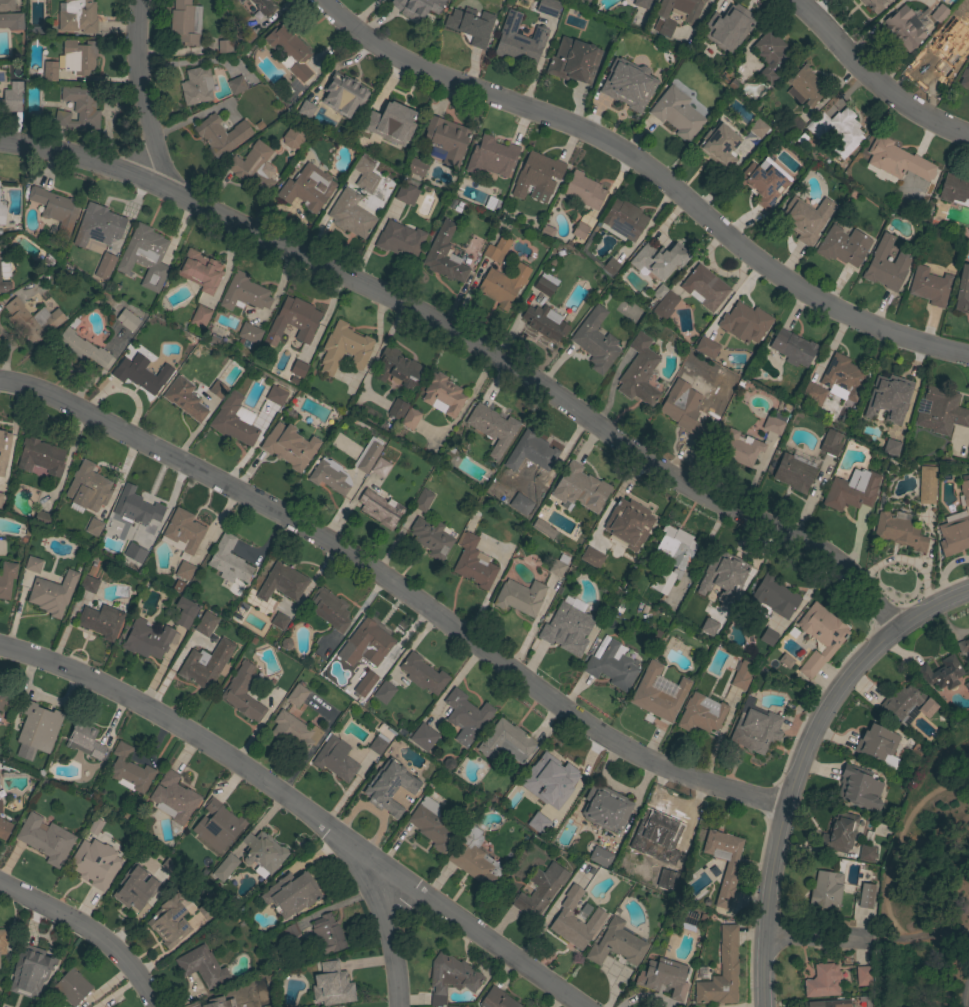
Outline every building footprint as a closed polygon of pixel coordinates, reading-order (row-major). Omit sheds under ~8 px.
[(14,11),(0,12),(0,0),(13,0),(14,11)] [(64,3),(64,0),(92,0),(92,1),(95,1),(95,19),(97,19),(97,33),(81,33),(81,29),(77,29),(77,31),(58,31),(58,11),(65,11),(65,3),(64,3)] [(173,10),(174,0),(190,0),(190,5),(201,6),(199,46),(182,45),(183,42),(177,42),(178,37),(174,37),(174,35),(170,34),(171,10),(173,10)] [(252,3),(249,0),(270,0),(277,7),(266,17),(263,14),(262,16),(256,9),(257,8),(253,3),(252,3)] [(388,3),(391,0),(444,0),(436,14),(427,8),(425,10),(416,5),(415,6),(408,1),(399,12),(388,3)] [(539,12),(543,0),(552,0),(561,3),(556,18),(539,12)] [(627,1),(627,0),(651,0),(647,10),(632,5),(633,3),(627,1)] [(660,19),(660,18),(663,19),(663,18),(655,15),(661,0),(706,0),(703,3),(693,25),(683,21),(686,15),(670,8),(666,18),(676,23),(670,38),(657,32),(658,32),(653,30),(657,18),(660,19)] [(877,15),(863,0),(888,0),(887,1),(889,3),(877,15)] [(703,36),(703,35),(700,33),(706,24),(705,24),(713,12),(719,16),(721,13),(723,15),(730,4),(733,6),(735,2),(752,14),(749,17),(755,21),(748,32),(747,31),(737,45),(736,44),(730,53),(724,49),(723,51),(715,45),(715,44),(703,36)] [(949,11),(939,23),(929,16),(940,3),(949,11)] [(908,9),(909,8),(913,12),(911,13),(915,18),(928,8),(929,10),(917,20),(921,25),(918,27),(925,36),(921,40),(921,39),(920,40),(921,42),(919,44),(917,42),(917,43),(917,44),(916,44),(916,46),(914,48),(912,48),(907,52),(899,43),(900,42),(897,38),(896,39),(885,26),(886,25),(882,21),(895,10),(896,11),(904,4),(908,9)] [(487,37),(488,37),(483,50),(469,45),(472,37),(456,31),(455,32),(442,27),(447,15),(450,16),(453,8),(463,12),(465,6),(476,11),(476,12),(480,14),(482,11),(495,16),(487,37)] [(522,13),(515,33),(531,39),(536,26),(539,27),(542,25),(545,26),(546,29),(549,30),(542,49),(541,48),(535,66),(520,60),(519,63),(493,54),(500,34),(499,33),(508,8),(522,13)] [(8,28),(0,28),(0,14),(23,13),(23,30),(8,30),(8,28)] [(312,54),(302,63),(313,74),(303,83),(297,77),(296,78),(280,62),(286,56),(276,46),(272,49),(263,39),(275,27),(278,30),(286,21),(296,31),(293,34),(312,54)] [(946,21),(968,41),(968,49),(956,65),(958,67),(949,81),(935,72),(944,57),(938,53),(936,55),(926,46),(946,21)] [(246,45),(236,34),(246,24),(256,36),(246,45)] [(787,47),(783,51),(788,56),(780,64),(783,67),(776,74),(779,77),(769,87),(757,75),(767,65),(757,55),(758,53),(751,46),(768,29),(787,47)] [(590,85),(568,77),(567,81),(545,73),(551,56),(554,57),(562,35),(588,45),(589,44),(593,45),(593,47),(602,51),(590,85)] [(62,55),(62,40),(76,40),(76,45),(77,45),(85,45),(86,41),(97,41),(97,54),(96,54),(96,57),(95,57),(94,70),(89,70),(89,76),(72,75),(72,71),(64,70),(64,55),(62,55)] [(218,53),(218,52),(217,52),(216,43),(218,42),(218,40),(232,40),(232,52),(218,53)] [(650,96),(649,95),(639,114),(626,107),(627,105),(616,99),(615,100),(598,92),(609,71),(607,70),(614,57),(618,59),(619,57),(638,67),(642,66),(647,68),(648,72),(647,74),(658,80),(650,96)] [(43,80),(44,61),(57,62),(57,68),(58,68),(57,81),(43,80)] [(965,69),(968,61),(968,89),(958,84),(961,77),(959,76),(963,68),(965,69)] [(796,68),(798,70),(803,65),(822,84),(819,87),(825,93),(817,101),(818,102),(810,109),(804,103),(808,99),(806,97),(799,105),(785,92),(791,86),(785,80),(796,68)] [(211,91),(213,99),(185,106),(179,83),(183,82),(183,81),(187,80),(185,70),(201,66),(202,69),(208,67),(214,90),(211,91)] [(318,86),(326,74),(339,82),(338,84),(345,88),(350,79),(357,83),(358,82),(363,85),(363,86),(371,91),(360,109),(348,102),(345,108),(335,102),(338,96),(333,93),(332,94),(318,86)] [(241,75),(247,89),(232,95),(226,82),(241,75)] [(20,111),(0,111),(0,99),(3,99),(3,90),(10,90),(10,81),(22,81),(22,92),(20,92),(20,111)] [(690,99),(686,104),(706,120),(687,144),(674,134),(677,130),(663,119),(660,123),(648,112),(671,84),(690,99)] [(61,86),(100,89),(99,101),(100,101),(100,103),(95,102),(95,108),(98,108),(98,109),(94,109),(94,110),(100,111),(99,129),(77,128),(77,127),(68,127),(68,128),(53,125),(56,110),(71,113),(69,121),(77,121),(77,113),(73,112),(74,102),(60,101),(61,86)] [(307,120),(313,108),(301,101),(294,114),(307,120)] [(396,133),(395,135),(378,128),(370,118),(377,103),(381,105),(381,106),(384,107),(385,106),(388,108),(390,103),(401,108),(402,105),(409,108),(410,106),(416,109),(422,112),(410,139),(396,133)] [(859,122),(856,125),(867,135),(843,160),(816,134),(837,112),(838,114),(844,108),(859,122)] [(218,159),(202,138),(201,139),(193,128),(207,117),(207,116),(209,114),(210,115),(214,112),(221,121),(218,124),(226,134),(233,128),(232,127),(243,119),(253,133),(218,159)] [(828,121),(807,143),(800,136),(806,129),(804,128),(819,112),(828,121)] [(428,155),(431,146),(427,145),(428,141),(423,139),(426,131),(425,130),(430,115),(443,120),(443,119),(461,126),(471,130),(469,135),(461,157),(457,169),(441,163),(443,160),(428,155)] [(795,115),(805,124),(792,137),(783,128),(795,115)] [(771,130),(758,144),(746,133),(759,119),(771,130)] [(730,153),(729,154),(735,159),(736,158),(738,160),(737,161),(738,162),(726,176),(693,147),(705,134),(704,133),(716,120),(733,135),(732,136),(733,137),(730,140),(729,139),(724,145),(720,142),(719,143),(730,153)] [(291,125),(299,131),(301,127),(307,132),(304,135),(306,137),(298,148),(290,149),(283,144),(282,137),(291,125)] [(362,149),(347,141),(354,128),(369,137),(362,149)] [(519,147),(515,159),(516,160),(513,169),(510,168),(507,178),(485,170),(488,161),(480,158),(483,150),(477,148),(482,133),(493,137),(492,139),(495,140),(494,142),(506,147),(508,143),(519,147)] [(871,155),(867,152),(877,133),(893,142),(892,145),(912,156),(913,154),(936,166),(934,172),(935,173),(932,180),(930,179),(928,182),(905,170),(899,180),(879,169),(878,170),(867,163),(871,155)] [(273,151),(259,171),(275,183),(265,197),(225,167),(234,155),(243,161),(245,158),(244,157),(251,148),(251,147),(257,139),(273,151)] [(555,161),(556,160),(566,164),(560,180),(552,177),(550,180),(555,182),(550,195),(548,194),(546,196),(539,194),(540,190),(532,187),(533,187),(529,185),(525,193),(526,193),(524,198),(523,197),(522,200),(510,195),(515,185),(514,184),(520,170),(521,171),(529,150),(555,161)] [(352,169),(360,156),(361,156),(363,154),(377,163),(374,167),(374,166),(370,172),(380,178),(370,195),(354,185),(361,174),(352,169)] [(423,162),(425,163),(426,162),(427,163),(426,166),(428,166),(427,169),(425,169),(422,177),(411,173),(409,177),(406,176),(407,172),(405,171),(411,157),(423,162)] [(772,167),(782,177),(773,187),(771,185),(765,192),(777,203),(767,214),(755,204),(760,199),(745,185),(743,187),(734,179),(752,160),(759,167),(763,162),(772,167)] [(323,174),(324,172),(330,176),(329,178),(331,179),(330,180),(337,185),(316,214),(302,203),(303,202),(295,196),(289,205),(276,195),(288,178),(293,182),(295,180),(293,179),(298,173),(299,174),(307,162),(323,174)] [(597,211),(577,202),(578,201),(562,193),(574,169),(583,174),(582,176),(601,186),(600,188),(601,188),(600,189),(605,191),(605,190),(607,191),(597,211)] [(946,172),(968,179),(968,200),(964,199),(963,203),(952,199),(951,203),(938,199),(941,186),(942,182),(943,182),(946,172)] [(412,206),(408,204),(407,205),(393,199),(403,178),(409,180),(407,184),(416,188),(415,189),(420,191),(412,206)] [(69,235),(57,231),(61,218),(54,215),(52,219),(48,218),(48,219),(40,217),(43,209),(45,205),(26,199),(31,185),(44,189),(44,191),(67,199),(67,197),(80,202),(69,235)] [(377,219),(364,240),(355,234),(355,235),(345,229),(343,231),(331,223),(333,219),(327,215),(345,186),(361,196),(355,205),(377,219)] [(814,210),(824,196),(837,205),(826,220),(825,220),(815,235),(817,236),(809,247),(797,239),(800,233),(788,224),(789,223),(781,217),(788,207),(787,206),(794,196),(814,210)] [(633,243),(632,244),(629,242),(630,241),(625,238),(624,241),(599,227),(595,233),(592,231),(598,221),(599,221),(603,215),(605,216),(615,198),(622,202),(623,200),(641,211),(640,213),(648,218),(633,243)] [(127,219),(121,233),(122,234),(121,238),(119,238),(118,240),(112,238),(110,245),(93,239),(97,225),(92,223),(87,238),(89,239),(86,246),(84,246),(84,248),(72,244),(81,219),(82,219),(87,205),(88,202),(107,209),(106,211),(127,219)] [(413,261),(403,256),(403,255),(397,252),(396,254),(387,250),(386,251),(374,246),(380,231),(381,232),(387,219),(403,226),(414,231),(415,228),(427,233),(413,261)] [(456,225),(447,243),(450,244),(450,245),(451,246),(446,256),(448,257),(450,253),(461,259),(459,263),(470,269),(463,283),(452,278),(451,280),(434,272),(428,270),(428,269),(427,268),(427,266),(421,263),(444,219),(456,225)] [(578,221),(590,227),(582,240),(571,234),(578,221)] [(159,263),(170,268),(157,294),(139,285),(147,268),(134,261),(127,275),(115,269),(137,222),(152,229),(151,231),(162,237),(162,238),(169,241),(159,263)] [(556,230),(551,240),(539,234),(544,224),(556,230)] [(832,224),(842,230),(841,233),(848,237),(853,229),(872,241),(865,251),(866,252),(856,269),(846,262),(845,263),(835,257),(833,260),(829,257),(827,260),(814,251),(832,224)] [(895,237),(884,259),(892,263),(899,251),(912,257),(905,270),(906,271),(895,293),(884,287),(885,286),(874,280),(873,283),(861,277),(864,270),(865,271),(873,256),(872,255),(883,232),(895,237)] [(499,264),(482,255),(488,244),(494,247),(501,235),(512,241),(499,264)] [(646,242),(656,251),(661,247),(667,252),(676,242),(691,255),(680,268),(676,264),(660,282),(642,266),(638,271),(628,262),(646,242)] [(200,291),(202,287),(175,274),(188,247),(200,253),(199,254),(223,266),(220,270),(223,272),(211,296),(200,291)] [(109,274),(103,271),(104,268),(97,265),(103,251),(117,257),(109,274)] [(621,265),(610,278),(600,269),(611,257),(621,265)] [(5,292),(0,293),(0,262),(9,261),(10,277),(4,277),(4,281),(10,281),(11,286),(9,286),(9,290),(4,290),(5,292)] [(508,278),(518,262),(531,270),(526,279),(527,280),(525,285),(523,284),(521,288),(519,288),(509,305),(510,305),(506,312),(497,306),(498,304),(483,294),(475,289),(477,287),(478,287),(481,281),(481,279),(483,275),(486,274),(490,267),(508,278)] [(731,290),(711,313),(699,304),(703,299),(692,290),(688,294),(679,287),(698,263),(731,290)] [(943,309),(928,305),(929,300),(907,294),(916,264),(928,268),(927,274),(942,278),(943,273),(953,276),(943,309)] [(961,264),(968,265),(968,314),(953,311),(955,300),(961,264)] [(273,299),(268,309),(262,306),(261,310),(245,302),(242,309),(234,305),(231,311),(219,305),(235,269),(249,276),(247,280),(270,291),(267,296),(273,299)] [(554,277),(559,281),(549,298),(548,297),(547,299),(543,296),(544,294),(542,294),(541,295),(533,289),(534,288),(533,287),(543,271),(553,278),(554,277)] [(658,300),(651,294),(661,283),(668,289),(658,300)] [(680,299),(672,309),(673,310),(664,322),(651,311),(669,290),(680,299)] [(312,334),(313,334),(308,345),(296,340),(300,330),(286,324),(278,341),(266,335),(275,315),(276,316),(287,294),(314,307),(313,309),(322,313),(312,334)] [(46,335),(45,334),(31,346),(24,338),(25,338),(19,330),(18,331),(6,318),(10,315),(3,307),(16,296),(24,306),(23,307),(31,316),(42,307),(49,315),(57,308),(66,318),(46,335)] [(730,333),(730,334),(725,331),(725,332),(720,330),(721,329),(716,326),(724,313),(728,315),(737,301),(752,311),(755,307),(774,319),(765,332),(764,331),(763,333),(764,334),(762,337),(761,336),(756,344),(749,339),(747,341),(740,337),(737,337),(730,333)] [(608,312),(594,330),(604,337),(607,333),(618,341),(615,344),(620,348),(619,349),(620,350),(601,376),(591,368),(593,364),(588,360),(591,356),(569,339),(597,303),(608,312)] [(203,330),(189,323),(198,304),(212,311),(203,330)] [(528,322),(520,318),(528,305),(534,309),(536,306),(541,309),(543,305),(549,309),(562,317),(560,321),(570,327),(564,337),(560,335),(556,342),(549,338),(549,339),(526,325),(528,322)] [(140,320),(131,332),(120,324),(121,323),(115,319),(123,308),(140,320)] [(336,368),(332,377),(331,376),(331,377),(319,372),(322,365),(320,364),(321,362),(320,362),(326,351),(321,349),(329,334),(330,334),(337,319),(348,323),(346,328),(352,330),(351,332),(362,337),(363,335),(374,340),(370,349),(371,349),(361,371),(359,370),(358,371),(348,366),(352,356),(343,351),(336,368)] [(263,331),(257,345),(237,336),(244,322),(263,331)] [(74,331),(73,334),(83,341),(84,340),(97,349),(98,347),(111,356),(103,368),(87,357),(83,363),(64,350),(63,350),(53,343),(62,330),(63,331),(67,326),(74,331)] [(779,327),(790,333),(790,332),(796,336),(799,338),(800,338),(808,342),(809,341),(819,346),(817,349),(816,349),(806,368),(797,363),(795,367),(784,361),(787,357),(768,347),(779,327)] [(660,358),(650,373),(651,374),(645,383),(660,394),(650,408),(634,396),(630,401),(616,390),(621,383),(617,381),(637,353),(627,346),(638,331),(652,341),(646,348),(660,358)] [(220,338),(219,340),(226,343),(223,350),(207,342),(209,339),(203,337),(206,332),(211,335),(212,334),(220,338)] [(720,346),(717,351),(718,352),(716,357),(715,356),(713,360),(699,353),(699,354),(695,352),(696,351),(694,350),(701,336),(720,346)] [(399,352),(398,354),(410,361),(411,360),(423,367),(418,377),(420,378),(415,387),(413,386),(410,390),(407,388),(406,390),(402,387),(402,386),(401,385),(402,382),(388,374),(383,383),(374,378),(379,367),(377,366),(381,359),(378,358),(384,347),(389,349),(390,347),(399,352)] [(834,351),(850,359),(848,363),(861,369),(861,370),(869,374),(854,403),(845,399),(844,401),(828,392),(829,389),(818,383),(834,351)] [(162,386),(161,385),(153,396),(136,384),(136,385),(126,378),(122,383),(111,375),(124,357),(131,362),(132,361),(131,361),(137,353),(149,361),(144,369),(155,377),(164,363),(174,369),(162,386)] [(308,365),(302,378),(289,372),(295,359),(308,365)] [(443,413),(447,406),(434,399),(430,406),(421,401),(425,393),(423,392),(428,383),(425,381),(431,371),(436,374),(437,371),(447,377),(445,380),(461,389),(459,393),(466,397),(453,419),(443,413)] [(882,399),(871,395),(880,372),(892,376),(892,375),(906,380),(907,379),(910,380),(909,382),(912,383),(913,382),(916,383),(908,405),(909,406),(906,413),(880,404),(882,399)] [(199,424),(188,416),(188,415),(172,402),(171,403),(161,396),(178,374),(194,387),(190,392),(200,400),(197,403),(208,411),(199,424)] [(690,386),(689,389),(702,396),(695,407),(698,409),(697,412),(699,413),(694,421),(699,423),(711,429),(702,445),(690,438),(692,434),(675,425),(676,422),(675,421),(675,422),(669,419),(669,418),(667,417),(667,416),(658,411),(667,396),(666,395),(676,378),(690,386)] [(216,380),(227,388),(219,399),(208,390),(216,380)] [(819,408),(806,401),(808,398),(801,395),(808,381),(827,391),(819,408)] [(281,407),(264,398),(272,384),(288,393),(281,407)] [(956,406),(968,410),(968,421),(967,428),(951,424),(948,437),(930,432),(931,430),(913,425),(917,411),(915,410),(919,398),(923,399),(927,385),(959,394),(956,406)] [(238,418),(237,419),(260,431),(251,447),(226,434),(224,437),(208,425),(219,409),(218,408),(232,389),(243,398),(238,404),(240,406),(234,414),(238,418)] [(408,405),(399,421),(386,414),(395,398),(408,405)] [(498,414),(497,416),(505,420),(508,416),(520,423),(497,461),(488,456),(498,439),(495,436),(492,440),(491,439),(490,440),(484,436),(485,435),(464,422),(475,405),(476,405),(478,402),(498,414)] [(868,423),(866,423),(865,426),(853,422),(860,406),(873,411),(868,423)] [(412,431),(400,424),(409,407),(421,414),(412,431)] [(767,415),(772,417),(774,413),(787,418),(779,436),(762,428),(767,415)] [(301,472),(280,458),(278,460),(273,457),(275,454),(272,452),(270,455),(259,448),(277,421),(285,426),(288,423),(296,429),(293,433),(307,442),(312,435),(321,442),(301,472)] [(12,447),(0,447),(0,426),(8,426),(8,436),(12,436),(12,447)] [(536,433),(534,435),(560,451),(548,470),(522,453),(521,455),(512,450),(527,427),(536,433)] [(766,445),(762,453),(758,451),(750,468),(717,454),(728,428),(738,432),(735,439),(742,442),(745,436),(766,445)] [(842,434),(838,444),(841,445),(835,457),(818,450),(828,428),(842,434)] [(0,433),(0,479),(8,434),(0,433)] [(16,467),(20,457),(19,456),(22,448),(20,447),(24,437),(29,439),(29,436),(39,439),(38,442),(41,443),(41,442),(65,450),(61,463),(64,464),(60,478),(46,474),(47,469),(33,465),(30,472),(16,467)] [(894,458),(898,444),(884,440),(880,454),(894,458)] [(382,447),(372,463),(366,474),(355,468),(372,441),(382,447)] [(783,452),(791,455),(792,454),(815,464),(814,467),(815,467),(815,468),(816,468),(805,495),(790,489),(791,487),(771,478),(783,452)] [(343,497),(333,490),(333,491),(329,488),(330,488),(320,481),(316,486),(308,480),(317,468),(313,465),(319,457),(328,464),(327,466),(336,472),(337,470),(346,476),(342,481),(344,483),(345,481),(348,483),(347,484),(350,487),(343,497)] [(391,465),(383,478),(370,470),(378,457),(391,465)] [(105,506),(100,504),(96,512),(85,507),(84,509),(70,502),(72,499),(64,495),(73,477),(72,477),(75,470),(76,471),(83,458),(94,464),(90,471),(94,473),(95,473),(102,476),(101,477),(111,482),(108,489),(112,492),(105,506)] [(564,497),(553,490),(567,466),(584,475),(585,474),(591,477),(590,479),(598,484),(600,480),(611,487),(596,514),(564,495),(564,497)] [(936,467),(934,504),(918,503),(919,466),(936,467)] [(845,481),(847,477),(849,478),(853,468),(860,471),(861,468),(867,471),(868,470),(880,476),(876,485),(878,486),(874,493),(876,494),(870,508),(860,503),(857,509),(844,503),(840,512),(821,504),(833,476),(845,481)] [(537,507),(519,496),(532,476),(549,487),(537,507)] [(959,481),(968,480),(968,506),(964,507),(962,495),(961,495),(960,492),(959,488),(960,488),(959,481)] [(126,482),(135,486),(132,493),(141,497),(141,499),(153,504),(154,502),(159,504),(158,505),(161,506),(161,505),(165,507),(159,522),(150,518),(148,523),(147,522),(146,525),(132,519),(131,521),(121,516),(121,517),(112,513),(126,482)] [(362,504),(357,501),(365,487),(370,490),(370,491),(387,502),(389,498),(405,508),(402,514),(401,513),(394,523),(395,524),(391,531),(378,523),(379,522),(359,510),(362,504)] [(423,513),(412,506),(422,488),(434,495),(423,513)] [(626,503),(629,499),(649,511),(647,515),(654,519),(652,523),(654,525),(652,528),(650,527),(646,533),(646,534),(635,554),(624,547),(625,546),(608,536),(609,533),(602,529),(604,525),(603,524),(619,498),(626,503)] [(176,506),(194,515),(191,521),(193,522),(193,521),(206,528),(191,556),(189,555),(186,561),(179,558),(182,551),(159,539),(176,506)] [(892,514),(892,517),(893,518),(895,511),(913,515),(910,526),(919,527),(917,535),(928,537),(924,553),(910,551),(911,546),(891,542),(892,541),(885,539),(884,541),(872,538),(878,511),(892,514)] [(967,515),(968,521),(968,547),(960,550),(960,551),(943,557),(938,542),(942,540),(937,525),(967,515)] [(432,525),(435,520),(444,526),(441,531),(454,539),(440,563),(427,555),(430,551),(412,539),(414,536),(410,533),(411,532),(409,530),(417,516),(432,525)] [(97,537),(84,531),(91,517),(103,523),(97,537)] [(549,525),(548,527),(556,532),(552,539),(535,530),(540,520),(549,525)] [(664,596),(662,601),(660,599),(662,594),(649,587),(653,580),(656,581),(663,568),(671,572),(674,568),(652,556),(663,535),(660,533),(664,524),(667,526),(668,524),(674,528),(673,529),(676,530),(677,528),(693,537),(692,539),(699,543),(678,581),(675,579),(666,595),(664,596)] [(243,560),(243,562),(254,568),(246,583),(235,577),(231,583),(219,576),(221,572),(206,564),(207,561),(208,562),(215,549),(214,549),(223,531),(235,537),(235,538),(236,539),(230,550),(229,550),(228,552),(243,560)] [(473,549),(478,551),(477,552),(489,558),(487,562),(498,567),(487,591),(485,590),(485,591),(478,587),(478,586),(477,586),(478,583),(464,577),(452,571),(463,548),(458,545),(459,544),(456,543),(461,532),(464,533),(465,531),(479,538),(473,549)] [(130,542),(147,551),(140,564),(123,555),(130,542)] [(579,559),(587,546),(604,556),(597,569),(579,559)] [(704,572),(702,571),(715,548),(731,556),(732,555),(740,560),(739,560),(749,566),(748,568),(749,569),(747,572),(746,572),(745,574),(746,574),(741,585),(738,591),(733,600),(732,600),(726,611),(717,606),(720,602),(716,600),(721,590),(712,584),(708,592),(705,591),(702,596),(695,592),(698,587),(697,586),(704,572)] [(560,578),(547,571),(554,559),(557,561),(561,554),(569,558),(566,565),(560,578)] [(38,574),(24,569),(28,555),(43,560),(38,574)] [(181,560),(195,567),(187,582),(174,575),(181,560)] [(276,560),(309,579),(296,602),(281,594),(282,593),(273,588),(265,602),(255,596),(276,560)] [(9,600),(0,599),(0,575),(2,561),(17,563),(15,579),(12,578),(9,600)] [(67,568),(79,573),(68,598),(69,599),(67,604),(66,604),(65,606),(64,605),(60,620),(49,616),(50,613),(44,611),(44,610),(37,608),(38,605),(27,602),(34,577),(60,585),(67,568)] [(776,577),(774,581),(782,585),(781,586),(792,593),(792,591),(799,595),(798,596),(801,598),(793,612),(792,611),(786,620),(749,598),(766,570),(776,577)] [(94,594),(78,588),(84,574),(99,581),(94,594)] [(528,589),(533,579),(547,587),(540,600),(542,601),(533,618),(506,605),(504,610),(492,604),(503,581),(505,582),(507,578),(528,589)] [(338,599),(339,598),(348,604),(345,609),(349,612),(347,614),(348,615),(346,618),(350,620),(348,623),(349,623),(341,635),(330,627),(331,625),(308,609),(312,602),(309,600),(319,586),(338,599)] [(174,623),(181,609),(175,605),(180,596),(195,605),(196,604),(201,606),(199,609),(198,608),(193,618),(187,630),(174,623)] [(558,647),(559,645),(553,641),(551,645),(536,637),(544,623),(548,625),(561,600),(563,601),(566,596),(573,600),(570,606),(585,614),(586,613),(593,617),(592,618),(595,620),(586,636),(584,635),(582,638),(588,641),(579,658),(558,647)] [(580,612),(583,606),(563,597),(560,603),(580,612)] [(835,617),(847,626),(845,629),(849,632),(825,662),(824,661),(809,680),(797,670),(813,650),(819,654),(824,647),(808,634),(807,635),(798,628),(799,627),(796,624),(814,601),(835,617)] [(240,621),(232,616),(239,605),(242,602),(249,606),(240,621)] [(112,643),(101,638),(103,635),(76,624),(83,606),(98,612),(102,604),(113,609),(114,609),(125,613),(112,643)] [(218,619),(207,638),(193,629),(204,611),(218,619)] [(289,619),(282,631),(270,623),(277,611),(289,619)] [(135,616),(146,621),(144,625),(153,629),(152,631),(159,634),(164,625),(175,630),(167,647),(168,647),(165,653),(163,652),(158,660),(142,652),(141,655),(131,650),(130,652),(120,647),(122,642),(124,642),(131,627),(130,626),(135,616)] [(365,617),(375,624),(374,625),(395,641),(375,667),(367,661),(364,665),(358,661),(357,661),(356,660),(351,667),(336,655),(365,617)] [(718,624),(711,636),(699,630),(705,617),(718,624)] [(776,636),(764,629),(756,641),(769,648),(776,636)] [(207,692),(198,686),(198,685),(187,678),(186,680),(176,674),(191,649),(199,653),(201,650),(210,656),(221,637),(235,645),(207,692)] [(955,643),(968,637),(968,658),(965,652),(960,654),(955,643)] [(590,655),(597,659),(599,657),(600,657),(611,638),(619,643),(611,657),(617,661),(621,654),(633,661),(631,664),(639,669),(625,693),(608,683),(611,679),(600,672),(596,679),(581,671),(590,655)] [(437,674),(440,670),(450,678),(436,696),(424,687),(422,690),(405,677),(408,675),(398,667),(411,650),(422,659),(420,661),(437,674)] [(952,653),(964,674),(955,679),(958,683),(956,685),(957,686),(951,690),(950,688),(948,690),(945,685),(939,689),(934,682),(927,686),(924,681),(921,682),(914,669),(925,663),(931,673),(943,666),(940,660),(952,653)] [(251,719),(250,720),(244,716),(239,713),(239,712),(236,710),(237,709),(219,697),(241,664),(240,664),(243,659),(255,667),(249,676),(252,678),(249,683),(251,684),(244,694),(267,709),(257,723),(251,719)] [(688,691),(686,694),(686,693),(671,724),(628,702),(650,659),(663,666),(658,676),(676,686),(680,676),(691,681),(687,691),(688,691)] [(736,671),(742,659),(754,665),(749,677),(750,678),(744,691),(729,685),(736,671)] [(363,698),(353,691),(368,670),(378,678),(363,698)] [(960,683),(967,694),(968,693),(968,678),(960,683)] [(298,708),(285,699),(297,683),(298,683),(300,680),(305,684),(303,687),(309,691),(298,708)] [(384,680),(397,689),(385,705),(372,696),(384,680)] [(927,719),(918,712),(905,727),(899,722),(900,721),(895,716),(894,717),(884,708),(883,710),(879,707),(880,706),(880,705),(889,694),(892,697),(893,696),(891,695),(895,691),(896,692),(901,686),(904,689),(909,683),(921,694),(922,693),(938,706),(927,719)] [(478,711),(485,702),(495,710),(466,748),(453,739),(461,729),(455,725),(454,727),(445,719),(453,709),(442,702),(454,687),(467,697),(464,700),(478,711)] [(3,711),(0,710),(0,690),(15,694),(11,707),(4,705),(3,711)] [(684,708),(683,708),(688,698),(690,698),(693,691),(718,704),(720,702),(729,707),(719,725),(721,726),(719,730),(717,729),(716,732),(710,729),(708,733),(692,725),(688,732),(676,726),(684,708)] [(762,756),(752,751),(753,751),(751,750),(749,750),(744,748),(744,746),(728,739),(747,696),(755,699),(752,706),(766,712),(767,711),(782,718),(781,719),(782,719),(778,729),(777,729),(777,730),(782,732),(778,742),(773,740),(771,742),(769,741),(762,756)] [(15,742),(26,715),(16,711),(21,698),(37,704),(36,706),(52,713),(53,710),(64,714),(48,754),(34,749),(33,751),(30,761),(15,755),(20,743),(15,742)] [(310,729),(313,725),(323,732),(313,746),(311,745),(303,757),(269,734),(276,724),(272,721),(281,709),(310,729)] [(500,717),(512,726),(513,725),(537,743),(524,760),(501,743),(489,759),(486,756),(484,757),(481,754),(480,752),(476,749),(485,737),(500,717)] [(74,748),(73,750),(64,746),(77,720),(98,730),(93,739),(94,740),(93,741),(106,747),(100,761),(74,748)] [(439,736),(426,753),(409,739),(421,722),(439,736)] [(891,757),(890,756),(887,763),(868,754),(867,757),(853,751),(861,733),(862,733),(864,730),(867,731),(871,723),(900,736),(891,757)] [(379,756),(368,748),(378,733),(388,740),(386,743),(387,743),(379,756)] [(331,734),(339,740),(350,748),(345,755),(359,766),(347,783),(322,766),(320,769),(311,763),(331,734)] [(115,782),(116,780),(110,777),(112,773),(109,771),(117,756),(111,753),(119,740),(133,748),(126,761),(131,764),(132,764),(142,769),(145,765),(155,770),(142,795),(134,790),(133,792),(115,782)] [(571,793),(564,787),(562,790),(561,789),(557,793),(549,787),(544,794),(535,786),(537,783),(525,773),(544,748),(552,755),(549,759),(564,771),(563,773),(567,776),(570,773),(580,781),(571,793)] [(379,768),(380,769),(387,760),(388,760),(390,757),(400,764),(399,765),(404,768),(403,770),(404,771),(421,783),(413,796),(398,785),(393,794),(392,793),(389,798),(404,809),(396,820),(388,814),(389,812),(382,808),(380,811),(367,802),(369,798),(362,793),(379,768)] [(879,811),(872,808),(871,810),(840,800),(841,797),(837,796),(841,783),(839,782),(841,777),(840,776),(844,763),(872,773),(876,775),(875,780),(883,783),(879,797),(882,803),(879,811)] [(157,785),(164,789),(165,787),(158,783),(167,768),(180,776),(175,784),(185,789),(185,788),(188,790),(189,789),(201,797),(194,809),(193,808),(182,827),(181,826),(174,837),(172,836),(170,820),(171,817),(154,807),(156,804),(148,799),(157,785)] [(600,787),(601,786),(626,799),(626,800),(634,804),(619,833),(611,829),(607,831),(583,819),(583,815),(580,814),(587,801),(584,799),(592,783),(600,787)] [(439,815),(438,816),(459,831),(443,854),(440,852),(439,853),(433,849),(434,848),(431,846),(433,843),(418,832),(419,830),(406,821),(424,795),(437,804),(439,815)] [(191,830),(203,816),(208,820),(211,816),(203,809),(207,805),(205,803),(211,796),(224,807),(223,808),(229,813),(237,819),(239,816),(247,823),(242,829),(241,829),(231,840),(219,854),(191,830)] [(29,811),(42,818),(37,827),(45,831),(50,822),(76,837),(58,869),(44,862),(47,857),(14,838),(29,811)] [(818,847),(821,833),(827,835),(832,817),(835,817),(837,811),(859,816),(850,850),(847,849),(846,854),(818,847)] [(639,818),(658,826),(657,828),(672,834),(678,817),(694,823),(684,851),(679,849),(672,865),(639,853),(637,858),(626,853),(639,818)] [(4,841),(0,839),(0,818),(13,825),(4,841)] [(86,833),(92,836),(99,823),(93,819),(86,833)] [(477,848),(485,853),(484,854),(504,868),(497,878),(498,878),(489,890),(446,859),(471,824),(482,832),(480,835),(482,837),(483,840),(477,848)] [(708,829),(743,839),(733,875),(736,876),(733,888),(734,888),(732,898),(731,897),(727,910),(714,906),(727,861),(711,856),(701,853),(708,829)] [(247,855),(243,852),(247,847),(241,841),(248,832),(254,837),(260,831),(261,832),(262,831),(265,834),(266,834),(272,839),(271,840),(280,847),(280,846),(282,847),(283,846),(288,851),(287,852),(289,853),(270,875),(268,873),(263,879),(253,871),(258,865),(252,861),(250,864),(246,865),(243,862),(243,858),(247,855)] [(87,879),(86,881),(78,877),(80,874),(66,866),(82,840),(89,844),(92,839),(103,845),(105,844),(113,849),(113,851),(117,853),(115,856),(122,860),(103,893),(89,884),(91,881),(87,879)] [(860,845),(875,847),(874,853),(877,854),(876,859),(874,858),(873,862),(858,860),(860,845)] [(613,855),(607,868),(588,859),(594,846),(613,855)] [(228,875),(230,876),(227,879),(226,878),(222,883),(211,874),(226,856),(226,855),(228,852),(239,862),(228,875)] [(510,905),(513,902),(511,901),(516,893),(518,895),(520,892),(528,898),(536,886),(528,880),(536,869),(543,873),(551,861),(570,874),(562,886),(560,885),(538,916),(536,915),(533,919),(527,914),(526,916),(510,905)] [(134,915),(156,884),(131,866),(109,897),(134,915)] [(305,908),(304,907),(293,914),(292,913),(282,920),(270,903),(265,906),(258,896),(268,890),(267,889),(277,881),(277,880),(288,872),(292,878),(305,870),(317,888),(316,888),(321,897),(305,908)] [(838,911),(812,906),(813,902),(808,901),(811,888),(813,888),(817,870),(842,874),(840,884),(842,885),(838,911)] [(607,914),(581,951),(548,928),(560,910),(563,906),(561,904),(566,897),(564,896),(573,883),(584,891),(576,903),(576,904),(571,911),(573,912),(571,915),(584,924),(596,907),(607,914)] [(861,883),(875,885),(871,909),(857,907),(861,883)] [(167,950),(161,943),(162,942),(152,930),(151,930),(145,923),(152,916),(151,915),(160,908),(159,907),(176,892),(182,899),(178,903),(186,912),(180,917),(191,929),(167,950)] [(207,900),(217,912),(205,921),(196,909),(207,900)] [(334,922),(336,921),(338,927),(339,926),(342,933),(341,933),(346,946),(332,952),(332,951),(322,955),(319,946),(317,946),(311,929),(313,929),(311,923),(313,922),(312,921),(321,918),(320,916),(330,912),(334,922)] [(649,944),(636,967),(623,960),(624,958),(618,954),(617,956),(608,951),(599,966),(584,958),(593,942),(597,945),(606,928),(605,928),(613,914),(625,922),(621,929),(649,944)] [(300,934),(287,940),(282,929),(295,923),(300,934)] [(737,947),(736,947),(736,962),(737,962),(737,975),(736,975),(736,1003),(717,1003),(717,1001),(707,1001),(707,1003),(694,1003),(694,982),(710,981),(710,976),(720,976),(720,963),(719,963),(719,944),(720,944),(720,925),(737,925),(737,947)] [(22,944),(38,952),(38,951),(42,953),(44,950),(59,958),(50,976),(47,975),(41,986),(32,981),(20,972),(14,969),(13,972),(16,972),(13,981),(7,979),(11,967),(10,967),(22,944)] [(207,990),(197,970),(183,977),(174,960),(203,944),(208,952),(210,951),(219,969),(224,967),(230,977),(207,990)] [(430,1005),(431,992),(433,992),(434,986),(430,986),(432,961),(439,951),(448,957),(449,955),(459,963),(461,960),(476,971),(484,977),(472,994),(462,986),(458,991),(449,985),(446,984),(446,993),(446,1005),(430,1006),(430,1005)] [(688,967),(683,982),(688,984),(681,1003),(669,999),(672,988),(660,984),(657,992),(634,984),(636,975),(637,975),(639,970),(645,972),(648,960),(656,962),(658,957),(688,967)] [(323,1005),(322,1000),(314,1001),(314,999),(313,999),(312,992),(317,991),(317,989),(318,989),(316,976),(321,975),(320,962),(337,960),(339,972),(345,971),(347,984),(350,984),(350,987),(354,987),(356,1001),(323,1005)] [(804,997),(803,980),(812,980),(814,977),(814,964),(816,964),(817,963),(820,963),(821,964),(832,963),(832,964),(837,964),(837,971),(840,972),(841,979),(838,980),(839,995),(804,997)] [(855,966),(871,966),(872,985),(856,986),(855,966)] [(92,987),(74,1006),(72,1006),(52,988),(70,967),(77,973),(78,972),(80,975),(79,976),(92,987)] [(521,1006),(520,1006),(480,1006),(479,1005),(481,1003),(480,1002),(492,985),(505,994),(521,1006)] [(18,1003),(16,1006),(1,1006),(6,997),(18,1003)] [(849,999),(850,1006),(803,1006),(803,1002),(849,999)]
